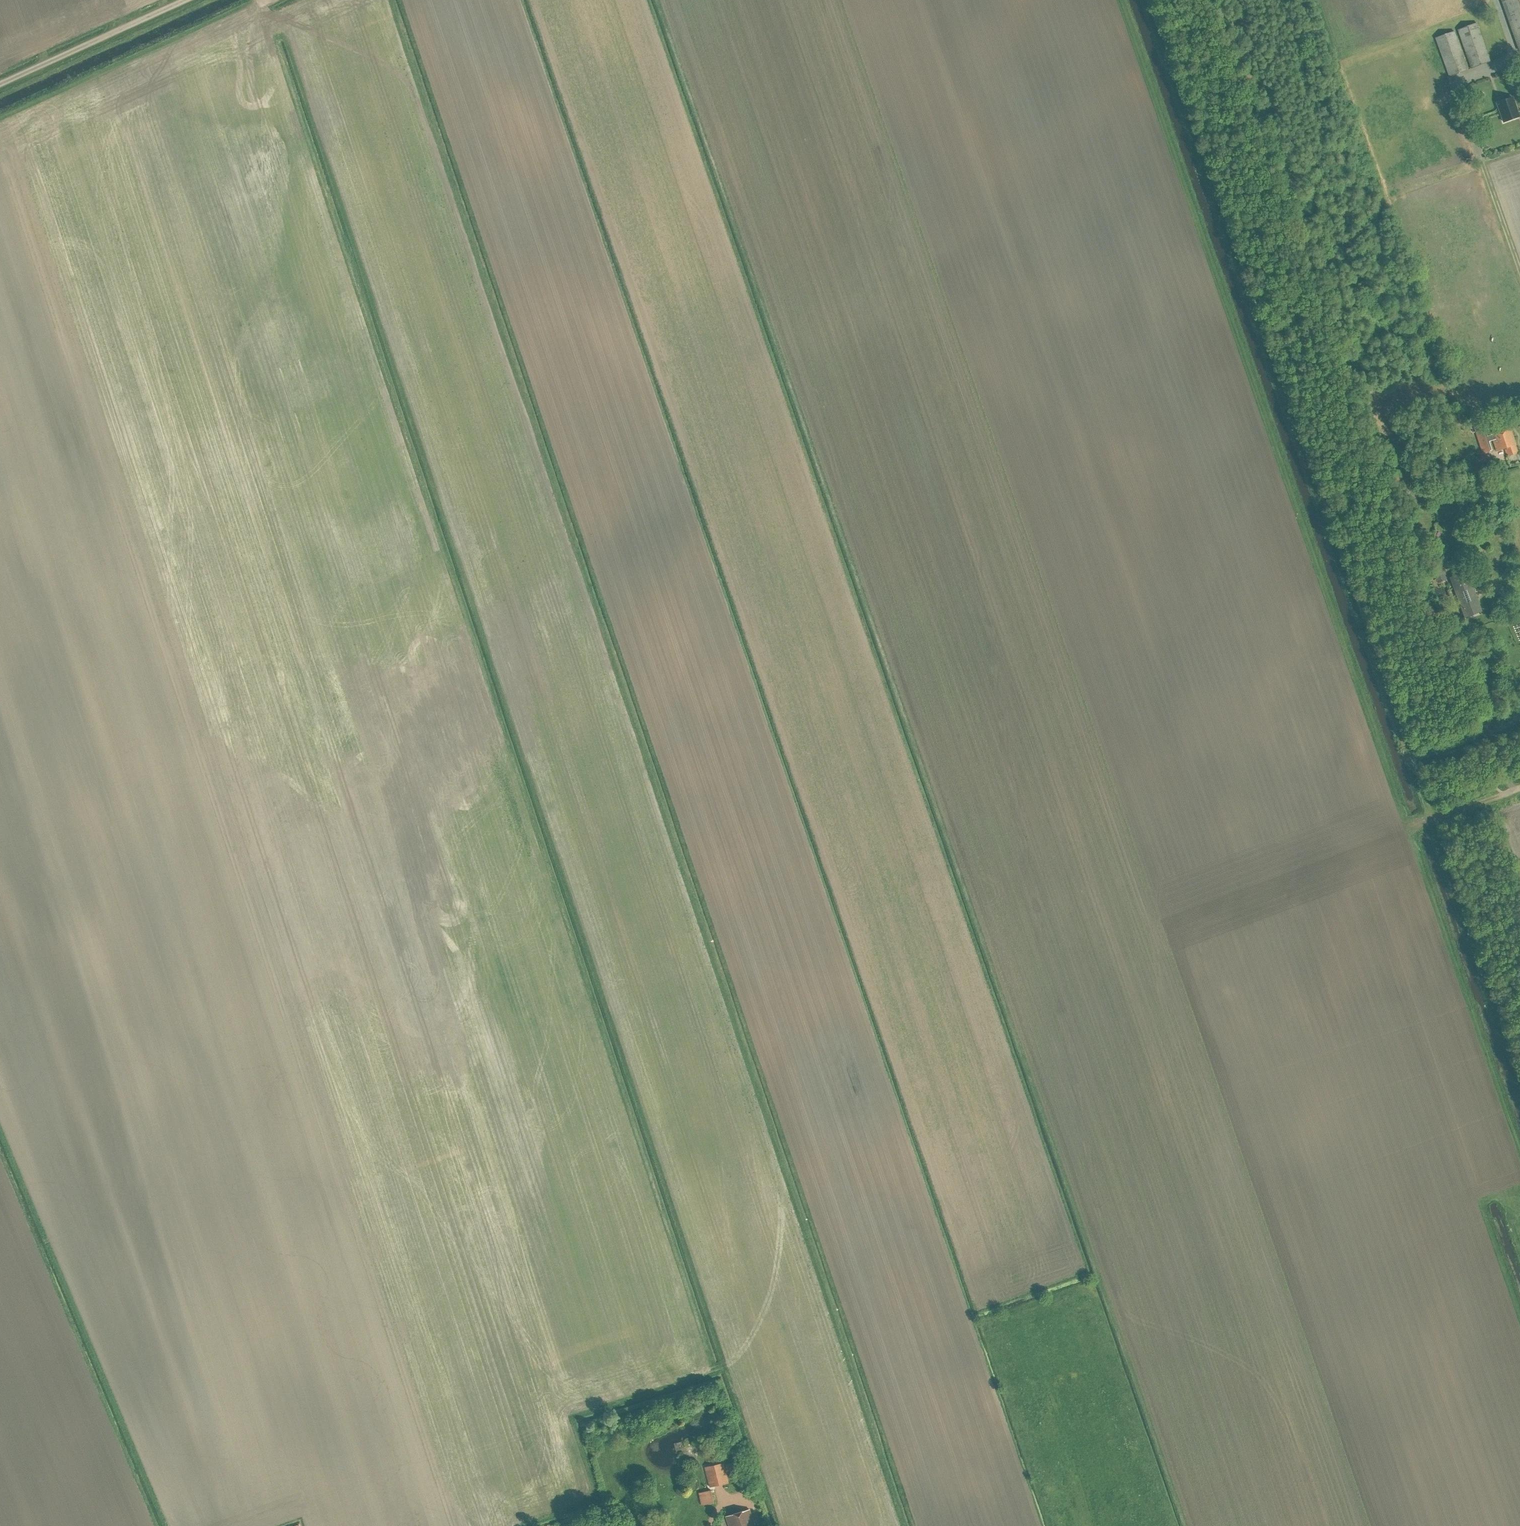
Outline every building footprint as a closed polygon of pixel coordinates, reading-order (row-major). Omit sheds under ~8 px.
[(1518,50),(1519,50),(1519,0),(1500,0),(1518,50)] [(1476,24),(1457,30),(1471,69),(1490,62),(1476,24)] [(1435,37),(1449,77),(1469,70),(1454,30),(1435,37)] [(1495,103),(1503,123),(1519,117),(1513,97),(1495,103)] [(1497,452),(1505,449),(1507,457),(1517,453),(1514,445),(1516,445),(1510,429),(1509,430),(1507,425),(1503,426),(1505,431),(1491,436),(1487,438),(1484,427),(1475,430),(1474,427),(1473,427),(1483,455),(1492,451),(1489,442),(1493,441),(1497,452)] [(1419,516),(1415,505),(1407,508),(1411,518),(1419,516)] [(1451,578),(1464,613),(1479,608),(1466,572),(1451,578)] [(724,1462),(703,1467),(708,1488),(729,1483),(724,1462)] [(737,1469),(735,1462),(725,1465),(727,1472),(737,1469)] [(699,1493),(701,1505),(714,1502),(711,1490),(699,1493)] [(750,1510),(726,1518),(729,1525),(755,1525),(750,1510)]
